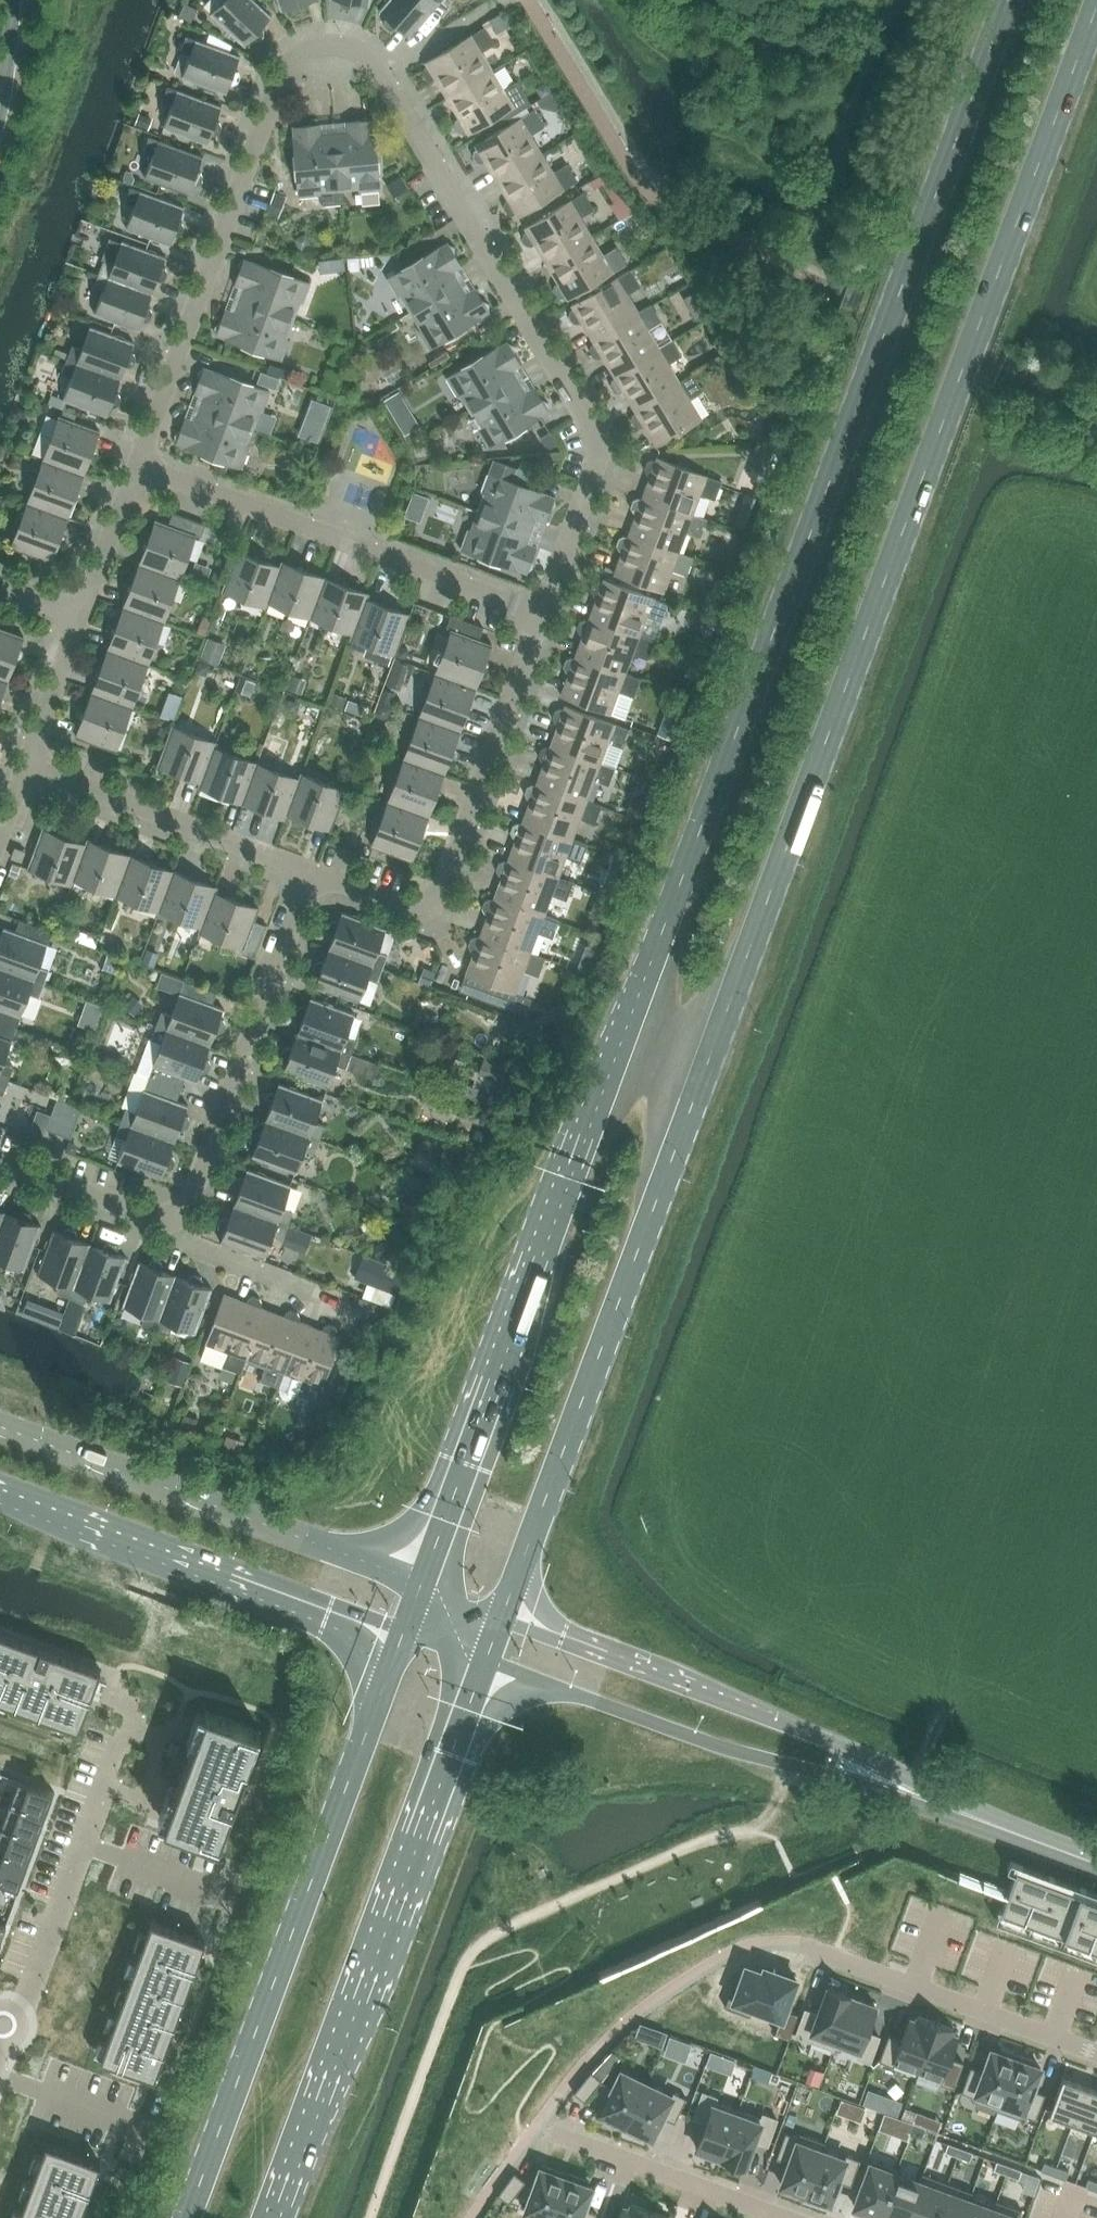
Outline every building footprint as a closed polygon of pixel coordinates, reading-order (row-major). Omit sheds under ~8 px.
[(210,14),(244,46),(251,39),(254,41),(260,41),(264,36),(264,31),(261,28),(272,17),(254,0),(223,0),(210,14)] [(296,14),(303,12),(306,7),(305,3),(314,0),(277,0),(281,11),(290,8),(292,11),(296,14)] [(369,6),(371,0),(339,0),(340,0),(339,4),(342,9),(349,10),(354,7),(354,3),(369,6)] [(390,31),(395,30),(398,27),(409,38),(442,0),(388,0),(379,11),(387,18),(384,21),(384,26),(390,31)] [(436,80),(447,99),(493,71),(481,52),(495,44),(485,27),(425,63),(427,66),(424,68),(423,74),(427,80),(432,82),(436,80)] [(182,78),(226,94),(230,84),(233,86),(238,83),(241,77),(238,72),(235,70),(240,56),(186,36),(181,51),(190,55),(182,78)] [(493,71),(447,99),(458,118),(455,120),(454,125),(458,132),(463,133),(466,131),(468,134),(528,99),(517,82),(504,90),(493,71)] [(551,92),(546,83),(540,87),(539,92),(542,98),(551,92)] [(222,106),(168,86),(162,101),(172,105),(164,128),(208,144),(211,135),(215,136),(220,134),(222,127),(220,122),(216,121),(222,106)] [(485,163),(497,181),(542,154),(531,135),(545,127),(534,110),(475,146),(477,149),(474,151),(472,156),(476,163),(482,165),(485,163)] [(334,133),(339,187),(359,185),(360,191),(380,189),(373,119),(372,119),(366,116),(359,120),(345,122),(346,131),(334,133)] [(151,122),(138,117),(135,125),(148,130),(151,122)] [(340,200),(339,187),(334,133),(321,134),(321,124),(307,125),(300,122),(294,127),(299,197),(317,195),(319,199),(325,201),(340,200)] [(153,155),(145,178),(189,195),(192,185),(196,186),(201,184),(203,178),(201,173),(197,171),(203,157),(149,137),(143,152),(153,155)] [(542,154),(497,181),(508,200),(505,202),(503,208),(507,215),(513,216),(516,214),(518,217),(577,181),(567,164),(554,172),(542,154)] [(185,228),(183,223),(179,222),(184,207),(131,187),(125,202),(135,206),(126,229),(170,245),(174,236),(178,237),(183,235),(185,228)] [(535,245),(546,264),(592,236),(581,218),(594,210),(584,193),(525,228),(527,232),(523,234),(522,239),(526,246),(532,247),(535,245)] [(592,236),(546,264),(558,283),(554,285),(553,290),(557,297),(562,298),(566,296),(568,300),(627,264),(617,247),(603,255),(592,236)] [(104,260),(99,274),(152,294),(157,281),(161,282),(166,280),(168,273),(166,268),(162,267),(166,257),(122,241),(113,264),(104,260)] [(403,294),(413,311),(460,283),(454,272),(462,267),(455,255),(455,247),(448,244),(448,243),(387,279),(398,297),(403,294)] [(243,289),(239,300),(290,319),(297,300),(303,302),(310,283),(244,259),(243,260),(238,265),(239,272),(234,285),(243,289)] [(581,322),(592,342),(638,314),(638,313),(627,295),(640,287),(630,270),(571,306),(573,309),(570,311),(568,316),(572,323),(578,324),(581,322)] [(152,294),(99,274),(93,288),(103,292),(95,314),(139,331),(142,321),(146,322),(151,320),(154,314),(151,308),(148,307),(152,294)] [(460,283),(413,311),(424,328),(419,331),(429,349),(489,312),(489,304),(482,300),(475,288),(467,293),(460,283)] [(290,319),(239,300),(234,312),(225,309),(221,322),(215,327),(216,334),(216,335),(282,359),(289,340),(283,338),(290,319)] [(602,357),(613,376),(659,349),(659,348),(648,329),(661,321),(651,305),(638,313),(638,314),(592,342),(594,344),(590,346),(589,351),(593,358),(598,359),(602,357)] [(72,346),(67,360),(121,380),(126,367),(129,368),(134,366),(137,359),(135,354),(131,353),(134,343),(90,327),(82,350),(72,346)] [(623,392),(634,411),(680,383),(679,382),(668,364),(682,356),(672,340),(659,348),(659,349),(613,376),(615,378),(611,380),(610,386),(614,393),(619,394),(623,392)] [(463,393),(473,410),(520,382),(513,371),(522,366),(514,354),(514,346),(508,343),(507,342),(447,378),(457,396),(463,393)] [(121,380),(67,360),(62,374),(72,377),(63,400),(107,416),(111,407),(115,408),(120,406),(122,399),(120,394),(116,393),(121,380)] [(203,397),(199,409),(250,428),(257,409),(263,411),(270,392),(204,368),(203,368),(198,373),(199,381),(194,394),(203,397)] [(680,383),(634,411),(635,413),(632,415),(631,421),(635,427),(640,429),(644,427),(656,447),(701,419),(689,399),(703,391),(693,374),(679,382),(680,383)] [(520,382),(473,410),(483,427),(478,430),(489,448),(549,411),(548,411),(548,403),(542,399),(534,387),(526,392),(520,382)] [(250,428),(199,409),(194,421),(185,417),(181,431),(175,435),(176,443),(176,444),(242,468),(249,449),(243,447),(250,428)] [(100,431),(60,416),(43,461),(83,475),(100,431)] [(650,476),(642,497),(692,515),(693,514),(700,494),(715,500),(722,482),(657,458),(656,461),(652,460),(647,462),(644,469),(647,475),(650,476)] [(43,461),(28,503),(68,518),(83,475),(43,461)] [(488,494),(481,513),(532,532),(536,520),(545,524),(550,511),(556,506),(555,498),(512,482),(517,469),(493,461),(482,492),(488,494)] [(708,520),(693,514),(692,515),(642,497),(641,499),(638,498),(633,500),(630,507),(632,512),(636,514),(628,535),(678,553),(679,552),(686,532),(701,538),(708,520)] [(68,518),(28,503),(11,548),(51,562),(68,518)] [(196,535),(201,537),(205,525),(173,513),(168,525),(194,535),(194,534),(196,535)] [(532,532),(481,513),(473,532),(468,530),(461,549),(527,573),(533,568),(532,560),(536,547),(527,544),(532,532)] [(156,520),(140,564),(180,579),(196,535),(194,534),(194,535),(168,525),(158,521),(156,520)] [(678,553),(628,535),(627,537),(624,536),(619,538),(616,545),(618,551),(622,552),(614,574),(664,593),(672,570),(687,576),(693,558),(679,552),(678,553)] [(221,591),(265,607),(282,562),(281,562),(279,566),(236,551),(221,591)] [(269,603),(310,618),(325,578),(282,562),(265,607),(267,608),(269,603)] [(124,607),(164,622),(180,579),(140,564),(124,607)] [(350,638),(352,639),(369,594),(325,578),(310,618),(352,633),(350,638)] [(597,597),(589,618),(639,637),(640,636),(647,616),(662,621),(668,603),(604,579),(602,583),(599,581),(594,584),(591,591),(593,596),(597,597)] [(369,594),(352,639),(396,655),(410,615),(368,599),(369,594)] [(164,622),(124,607),(108,650),(148,665),(164,622)] [(453,631),(479,640),(483,628),(451,616),(447,628),(452,630),(452,629),(454,630),(453,631)] [(583,635),(575,656),(625,675),(626,673),(633,654),(648,659),(654,641),(640,636),(639,637),(589,618),(588,620),(584,619),(579,621),(577,629),(579,634),(583,635)] [(7,681),(24,637),(0,628),(0,679),(7,681)] [(452,630),(435,674),(475,688),(492,644),(490,643),(490,644),(479,640),(453,631),(454,630),(452,629),(452,630)] [(108,650),(92,693),(132,707),(148,665),(108,650)] [(625,675),(575,656),(574,658),(570,657),(565,659),(563,667),(565,672),(569,673),(560,695),(610,714),(619,692),(633,697),(640,679),(626,673),(625,675)] [(435,674),(420,716),(460,731),(475,688),(435,674)] [(132,707),(92,693),(76,737),(116,752),(132,707)] [(558,724),(550,745),(600,764),(601,762),(608,743),(623,748),(629,730),(565,706),(563,710),(560,708),(555,711),(552,718),(554,723),(558,724)] [(420,716),(404,759),(444,774),(460,731),(420,716)] [(198,787),(199,787),(215,742),(172,726),(157,766),(200,782),(198,787)] [(199,787),(242,803),(257,763),(216,748),(218,743),(215,742),(199,787)] [(544,762),(536,783),(586,802),(587,800),(594,781),(609,786),(616,768),(601,762),(600,764),(550,745),(549,747),(546,746),(540,748),(538,756),(540,761),(544,762)] [(444,774),(404,759),(388,802),(428,817),(444,774)] [(257,763),(242,803),(286,819),(302,774),(300,774),(298,778),(257,763)] [(302,774),(286,819),(287,820),(288,815),(331,830),(346,790),(302,774)] [(530,800),(522,821),(572,840),(573,838),(580,819),(595,824),(601,806),(587,800),(586,802),(536,783),(535,786),(532,784),(527,786),(524,794),(526,799),(530,800)] [(428,817),(388,802),(372,846),(412,861),(428,817)] [(572,840),(522,821),(521,824),(518,822),(513,824),(510,832),(512,837),(516,838),(508,860),(558,878),(559,877),(566,857),(581,863),(588,843),(573,838),(572,840)] [(27,869),(71,884),(87,840),(86,839),(85,844),(42,829),(27,869)] [(75,881),(116,896),(131,856),(87,840),(71,884),(73,885),(75,881)] [(11,858),(21,861),(25,851),(15,848),(11,858)] [(116,896),(159,912),(174,872),(131,856),(116,896)] [(502,876),(494,898),(544,916),(545,915),(552,895),(567,901),(573,882),(559,877),(558,878),(508,860),(507,862),(503,860),(498,862),(496,870),(498,875),(502,876)] [(198,932),(201,933),(216,893),(217,888),(174,872),(159,912),(200,927),(198,932)] [(624,876),(612,872),(604,893),(617,897),(624,876)] [(216,893),(201,933),(244,948),(242,954),(254,958),(266,926),(253,921),(259,909),(216,893)] [(488,914),(480,935),(530,954),(531,953),(538,933),(553,938),(559,920),(545,915),(544,916),(494,898),(493,900),(489,898),(484,901),(482,908),(484,913),(488,914)] [(386,929),(342,912),(339,922),(335,921),(330,923),(328,929),(330,935),(334,936),(329,949),(383,968),(388,955),(378,951),(386,929)] [(24,921),(19,933),(3,927),(0,937),(0,968),(44,984),(49,970),(39,966),(52,932),(24,921)] [(530,954),(480,935),(479,938),(476,936),(470,939),(468,946),(470,951),(474,953),(466,975),(470,976),(464,993),(510,1010),(524,971),(539,976),(545,958),(531,953),(530,954)] [(378,983),(382,970),(383,969),(329,949),(324,962),(320,961),(315,963),(313,970),(315,975),(319,976),(315,986),(359,1002),(368,979),(378,983)] [(0,968),(0,1023),(16,1029),(29,994),(39,998),(44,984),(0,968)] [(212,991),(184,981),(171,1015),(161,1012),(156,1026),(211,1046),(216,1033),(219,1034),(224,1031),(226,1025),(224,1020),(220,1019),(224,1009),(208,1003),(212,991)] [(302,1022),(297,1035),(351,1055),(356,1041),(346,1037),(355,1014),(311,998),(307,1008),(303,1006),(298,1009),(296,1015),(298,1020),(302,1022)] [(8,1081),(13,1067),(4,1063),(16,1029),(0,1023),(0,1078),(8,1081)] [(211,1046),(156,1026),(151,1040),(161,1043),(148,1078),(177,1088),(182,1077),(197,1083),(201,1073),(205,1074),(209,1072),(211,1065),(210,1060),(206,1059),(211,1046)] [(351,1055),(297,1035),(292,1048),(289,1047),(283,1049),(281,1055),(283,1060),(287,1062),(284,1071),(328,1088),(336,1065),(346,1069),(351,1055)] [(0,1078),(0,1093),(3,1095),(8,1081),(0,1078)] [(177,1088),(148,1078),(136,1112),(126,1108),(121,1122),(175,1142),(180,1129),(184,1131),(188,1128),(191,1121),(189,1117),(185,1115),(189,1106),(173,1100),(177,1088)] [(270,1107),(265,1120),(319,1140),(324,1126),(315,1123),(323,1100),(279,1084),(275,1093),(272,1092),(267,1094),(264,1101),(267,1106),(270,1107)] [(46,1129),(58,1134),(69,1103),(57,1099),(46,1129)] [(69,1103),(58,1134),(70,1138),(81,1108),(69,1103)] [(319,1140),(265,1120),(261,1133),(257,1132),(252,1134),(249,1141),(252,1146),(255,1147),(252,1157),(296,1173),(304,1150),(314,1154),(319,1140)] [(175,1142),(121,1122),(116,1136),(125,1140),(117,1163),(161,1179),(165,1169),(169,1171),(173,1168),(176,1162),(174,1157),(171,1156),(175,1142)] [(239,1193),(234,1206),(288,1226),(293,1212),(283,1208),(291,1186),(247,1169),(244,1179),(240,1178),(235,1180),(233,1186),(235,1191),(239,1193)] [(288,1226),(234,1206),(229,1219),(225,1218),(220,1220),(218,1227),(220,1232),(224,1233),(220,1243),(264,1259),(273,1236),(283,1240),(288,1226)] [(0,1224),(0,1267),(2,1262),(25,1270),(41,1226),(31,1222),(33,1219),(30,1214),(24,1211),(19,1214),(17,1217),(4,1212),(0,1224)] [(56,1293),(70,1298),(90,1244),(77,1239),(78,1236),(76,1230),(69,1228),(64,1230),(63,1234),(53,1231),(37,1275),(59,1283),(56,1293)] [(90,1244),(70,1298),(84,1303),(87,1293),(110,1302),(126,1258),(117,1254),(118,1250),(116,1245),(109,1243),(104,1245),(103,1249),(90,1244)] [(141,1324),(155,1330),(175,1276),(162,1271),(163,1267),(161,1262),(155,1260),(150,1262),(148,1266),(139,1262),(122,1306),(145,1315),(141,1324)] [(175,1276),(155,1330),(169,1335),(173,1325),(196,1333),(212,1289),(202,1286),(204,1282),(201,1277),(195,1274),(190,1277),(188,1281),(175,1276)] [(241,1374),(246,1359),(245,1358),(263,1308),(261,1307),(262,1304),(260,1299),(253,1296),(248,1298),(246,1302),(224,1294),(206,1344),(228,1352),(222,1367),(241,1374)] [(278,1388),(284,1373),(283,1372),(301,1322),(299,1322),(300,1318),(298,1313),(291,1310),(286,1312),(284,1316),(263,1308),(245,1358),(246,1359),(266,1366),(260,1381),(278,1388)] [(283,1372),(284,1373),(304,1380),(298,1395),(316,1402),(340,1337),(337,1336),(338,1332),(336,1327),(329,1324),(324,1326),(322,1330),(301,1322),(283,1372)] [(78,1730),(87,1708),(100,1671),(17,1640),(0,1634),(0,1701),(78,1730)] [(204,1714),(163,1826),(217,1846),(259,1734),(204,1714)] [(11,1798),(9,1803),(46,1817),(46,1816),(44,1815),(52,1793),(54,1794),(55,1793),(18,1779),(11,1798)] [(0,1795),(0,1805),(7,1808),(0,1827),(37,1840),(38,1840),(35,1839),(43,1817),(46,1818),(46,1817),(9,1803),(11,1798),(0,1794),(0,1795)] [(29,1863),(27,1862),(35,1840),(37,1841),(37,1840),(0,1827),(0,1828),(0,1853),(29,1863)] [(20,1887),(21,1886),(18,1885),(26,1863),(28,1864),(29,1863),(0,1853),(0,1880),(20,1887)] [(1001,1913),(1096,1949),(1096,1900),(1016,1871),(1001,1913)] [(151,1921),(100,2058),(152,2077),(151,2080),(152,2080),(153,2078),(154,2078),(165,2049),(164,2049),(159,2047),(188,1968),(192,1970),(194,1965),(196,1965),(201,1952),(199,1951),(203,1941),(198,1940),(198,1939),(194,1937),(151,1921)] [(763,1973),(746,1966),(738,1986),(733,1984),(724,2007),(749,2016),(753,2008),(780,2018),(774,2034),(789,2039),(798,2014),(785,2009),(796,1979),(774,1971),(775,1968),(774,1968),(773,1971),(764,1968),(763,1973)] [(805,2009),(795,2035),(834,2049),(835,2045),(834,2045),(851,1997),(850,1997),(851,1996),(827,1987),(822,2003),(821,2002),(821,2004),(820,2008),(819,2008),(819,2009),(818,2014),(805,2009)] [(851,1997),(834,2045),(835,2045),(857,2053),(856,2057),(870,2062),(879,2037),(866,2032),(868,2027),(869,2028),(869,2026),(868,2026),(870,2022),(871,2022),(871,2021),(876,2006),(851,1997)] [(889,2035),(879,2061),(893,2066),(895,2062),(918,2071),(935,2022),(918,2016),(916,2021),(909,2018),(901,2040),(889,2035)] [(935,2022),(918,2071),(941,2079),(940,2083),(954,2088),(963,2062),(950,2058),(958,2036),(951,2033),(953,2029),(935,2022)] [(971,2067),(961,2092),(974,2097),(972,2101),(997,2110),(1018,2054),(1001,2048),(1000,2053),(991,2050),(983,2071),(971,2067)] [(1018,2054),(997,2110),(1021,2119),(1023,2115),(1036,2120),(1045,2094),(1032,2089),(1040,2068),(1032,2065),(1034,2060),(1018,2054)] [(771,2072),(755,2066),(751,2077),(768,2083),(771,2072)] [(621,2071),(598,2117),(624,2129),(647,2083),(621,2071)] [(591,2072),(574,2093),(584,2102),(601,2080),(591,2072)] [(1072,2123),(1086,2086),(1062,2078),(1049,2114),(1072,2123)] [(647,2083),(624,2129),(641,2138),(643,2133),(652,2137),(662,2117),(674,2123),(686,2098),(673,2091),(671,2095),(647,2083)] [(1096,2124),(1096,2091),(1086,2086),(1072,2123),(1094,2131),(1096,2124)] [(702,2092),(693,2118),(705,2122),(704,2127),(703,2127),(703,2128),(704,2128),(702,2132),(701,2132),(701,2133),(701,2134),(696,2148),(721,2157),(738,2109),(715,2101),(716,2097),(702,2092)] [(738,2109),(721,2157),(722,2157),(721,2158),(745,2167),(750,2152),(751,2152),(751,2150),(752,2146),(753,2146),(753,2145),(755,2140),(767,2145),(777,2119),(763,2114),(761,2118),(738,2109)] [(901,2119),(898,2128),(910,2132),(913,2124),(901,2119)] [(913,2124),(910,2132),(923,2137),(926,2128),(913,2124)] [(786,2133),(776,2158),(789,2163),(781,2185),(789,2188),(787,2193),(804,2199),(821,2150),(822,2151),(825,2143),(800,2133),(798,2137),(786,2133)] [(18,2217),(73,2217),(83,2190),(87,2192),(89,2187),(91,2187),(96,2174),(94,2173),(98,2163),(93,2161),(94,2160),(89,2159),(46,2143),(18,2217)] [(948,2143),(945,2151),(957,2156),(960,2148),(948,2143)] [(960,2148),(957,2156),(969,2161),(972,2152),(960,2148)] [(821,2150),(804,2199),(820,2205),(822,2200),(830,2203),(838,2181),(850,2186),(860,2160),(846,2155),(844,2159),(822,2151),(821,2150)] [(871,2160),(854,2207),(880,2216),(895,2173),(897,2173),(898,2169),(871,2160)] [(997,2161),(994,2169),(1006,2174),(1009,2166),(997,2161)] [(1056,2167),(1044,2162),(1041,2171),(1053,2175),(1056,2167)] [(524,2212),(542,2217),(552,2217),(569,2173),(568,2173),(567,2174),(542,2164),(524,2212)] [(1009,2166),(1006,2174),(1018,2178),(1021,2170),(1009,2166)] [(1065,2179),(1068,2171),(1056,2167),(1053,2175),(1065,2179)] [(515,2173),(514,2173),(498,2195),(499,2195),(509,2203),(525,2181),(515,2173)] [(596,2213),(584,2209),(592,2187),(585,2185),(587,2180),(569,2173),(552,2217),(595,2217),(596,2213)] [(880,2216),(885,2217),(907,2217),(919,2182),(897,2173),(895,2173),(880,2216)] [(907,2217),(934,2217),(947,2183),(922,2173),(919,2182),(907,2217)] [(1088,2179),(1085,2187),(1096,2191),(1096,2182),(1088,2179)] [(934,2217),(962,2217),(970,2196),(972,2196),(973,2192),(947,2183),(934,2217)] [(962,2217),(990,2217),(995,2205),(994,2204),(972,2196),(970,2196),(962,2217)] [(990,2217),(1019,2217),(1022,2210),(995,2200),(994,2204),(995,2205),(990,2217)] [(649,2210),(632,2204),(630,2209),(622,2206),(618,2217),(646,2217),(649,2210)]
